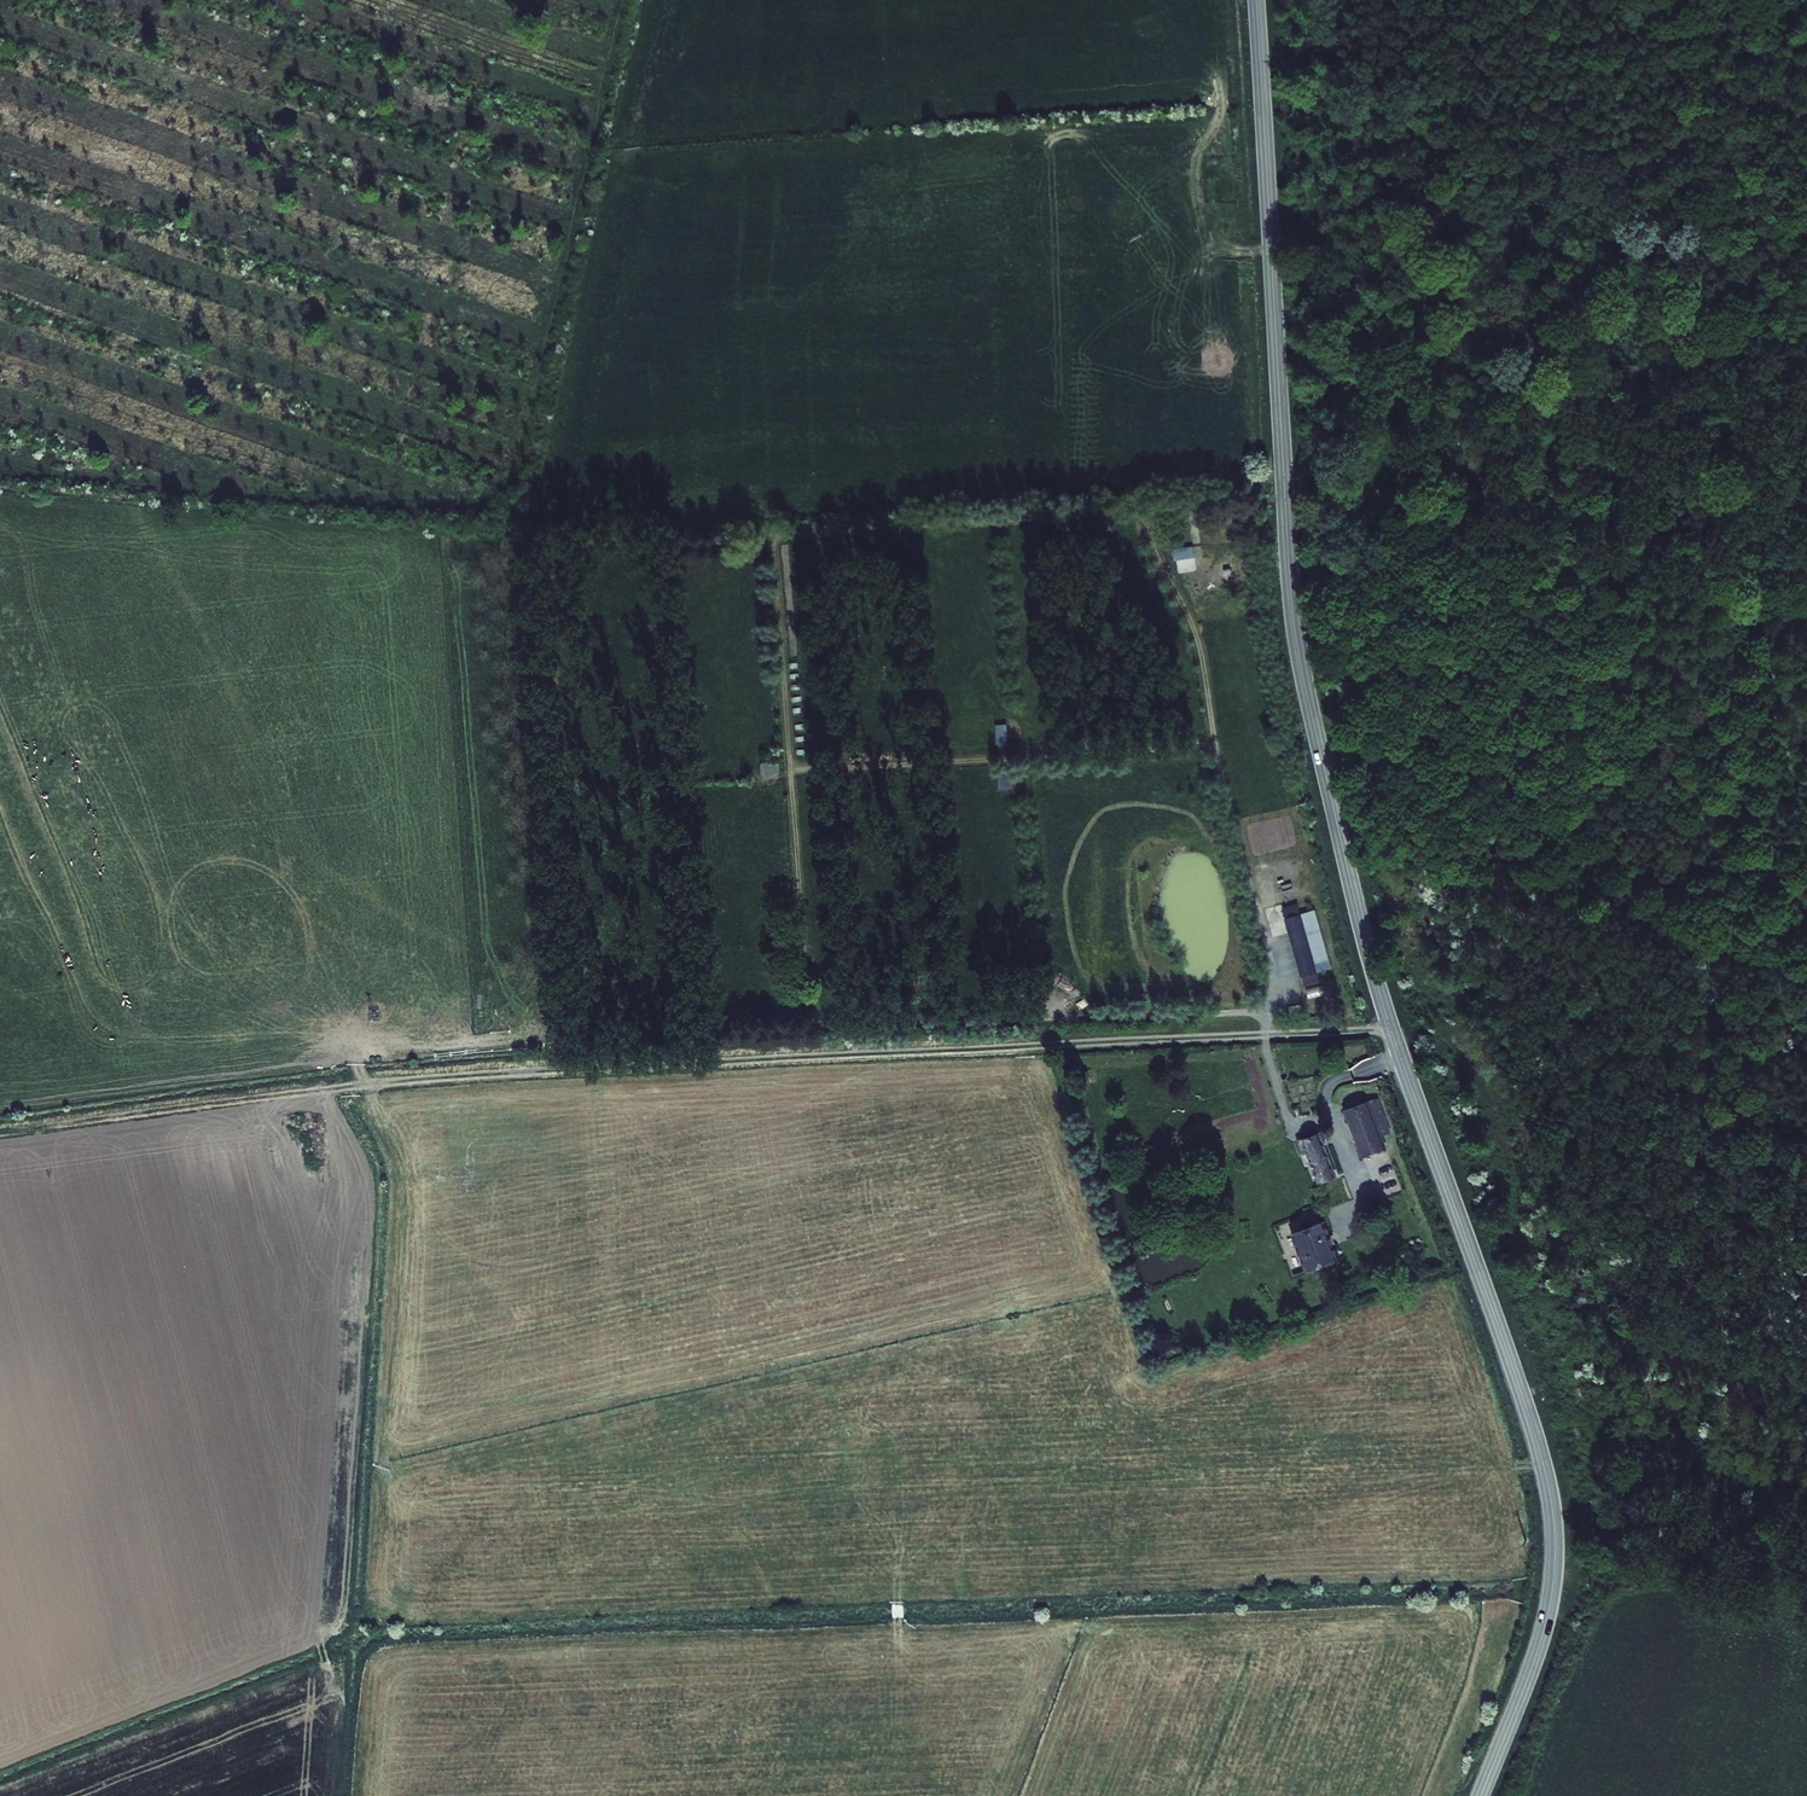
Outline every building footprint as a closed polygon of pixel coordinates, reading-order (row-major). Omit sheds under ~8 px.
[(1191,547),(1172,550),(1179,574),(1196,571),(1191,547)] [(998,724),(997,741),(1009,741),(1010,724),(998,724)] [(1001,774),(1001,787),(1012,787),(1011,773),(1001,774)] [(1313,911),(1284,919),(1299,978),(1330,970),(1313,911)] [(1322,982),(1303,986),(1307,997),(1324,991),(1322,982)] [(1377,1099),(1344,1110),(1362,1157),(1384,1149),(1379,1136),(1390,1133),(1377,1099)] [(1320,1135),(1304,1141),(1321,1185),(1337,1178),(1320,1135)] [(1322,1225),(1294,1235),(1310,1277),(1339,1265),(1322,1225)]
